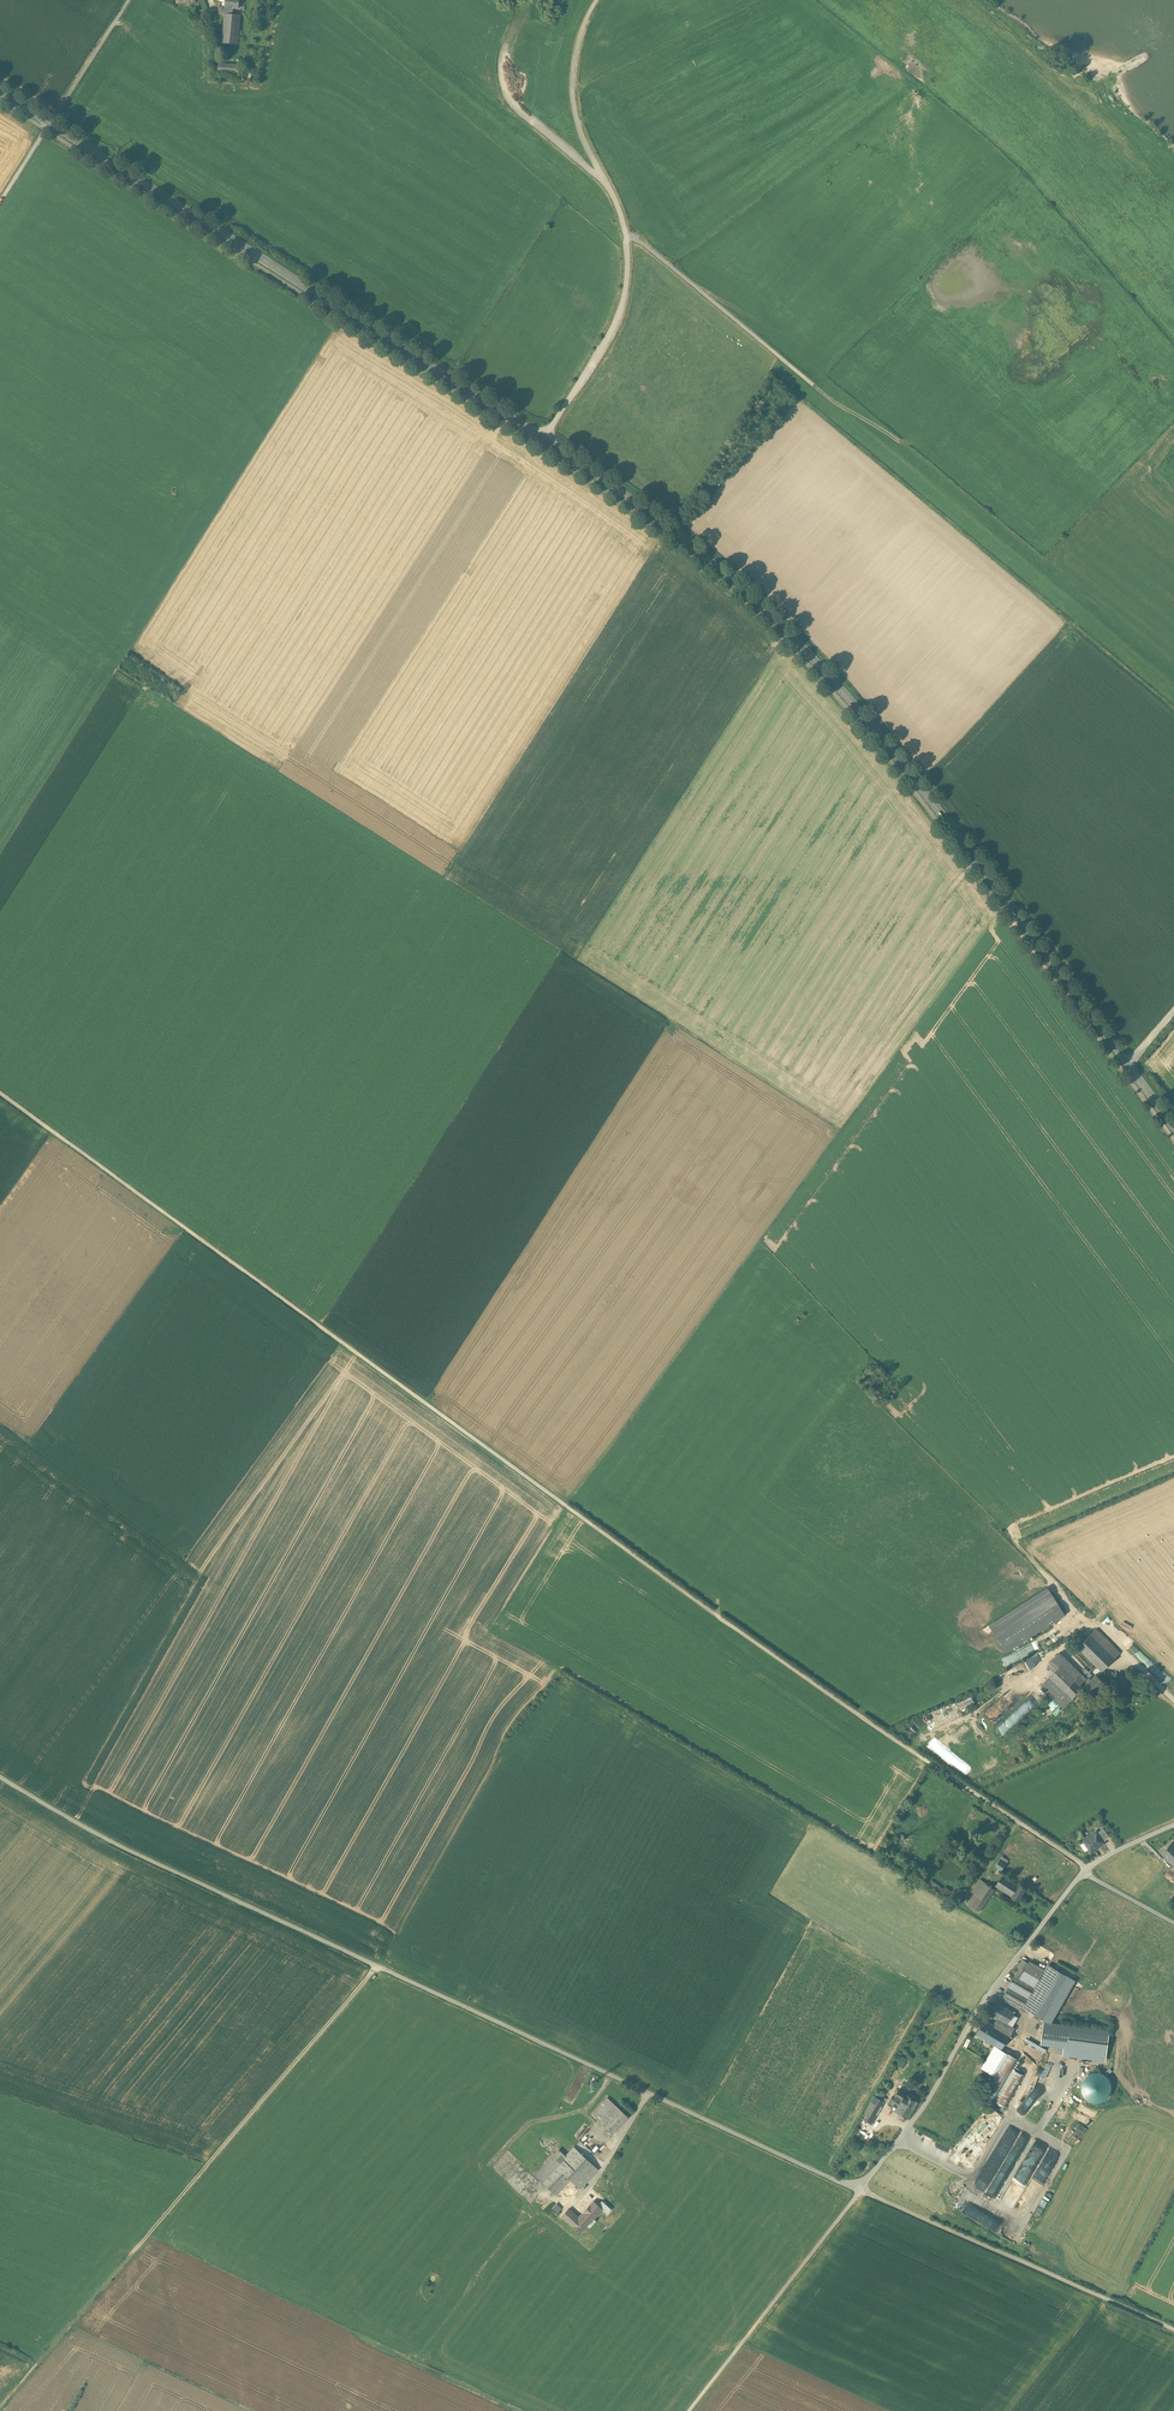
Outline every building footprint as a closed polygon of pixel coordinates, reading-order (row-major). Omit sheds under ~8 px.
[(220,1),(225,1),(225,7),(223,7),(222,13),(233,14),(233,9),(238,9),(239,0),(220,0),(220,1)] [(240,16),(225,14),(222,43),(238,45),(240,16)] [(240,65),(218,63),(217,73),(239,75),(240,65)] [(1048,1587),(989,1625),(1007,1652),(1065,1614),(1048,1587)] [(1132,1651),(1136,1647),(1112,1623),(1108,1628),(1132,1651)] [(1119,1653),(1096,1629),(1091,1634),(1115,1658),(1119,1653)] [(1115,1658),(1091,1634),(1078,1647),(1097,1667),(1101,1672),(1115,1658)] [(1058,1653),(1049,1663),(1056,1670),(1061,1665),(1065,1660),(1058,1653)] [(1038,1654),(1018,1663),(1022,1672),(1042,1663),(1038,1654)] [(1080,1675),(1065,1660),(1061,1665),(1075,1680),(1080,1675)] [(1075,1680),(1061,1665),(1056,1670),(1049,1677),(1072,1700),(1083,1688),(1075,1680)] [(1096,1674),(1090,1679),(1089,1678),(1087,1681),(1088,1682),(1084,1686),(1094,1696),(1107,1684),(1098,1675),(1101,1672),(1097,1667),(1093,1671),(1096,1674)] [(1072,1700),(1049,1677),(1040,1686),(1063,1708),(1072,1700)] [(994,1720),(1035,1687),(1029,1680),(988,1713),(994,1720)] [(990,1687),(956,1701),(960,1710),(994,1696),(990,1687)] [(1024,1706),(997,1729),(1002,1735),(1029,1712),(1024,1706)] [(918,1738),(923,1733),(914,1722),(908,1726),(918,1738)] [(1110,1837),(1103,1828),(1098,1833),(1104,1841),(1110,1837)] [(1097,1831),(1088,1837),(1089,1838),(1084,1842),(1081,1845),(1085,1851),(1089,1849),(1090,1851),(1096,1847),(1096,1846),(1098,1845),(1099,1847),(1105,1843),(1104,1841),(1098,1833),(1097,1831)] [(1162,1853),(1168,1859),(1173,1853),(1173,1844),(1172,1842),(1162,1853)] [(1009,1861),(1002,1856),(995,1866),(1002,1871),(1009,1861)] [(932,1877),(927,1873),(923,1878),(928,1882),(932,1877)] [(1018,1884),(1003,1874),(996,1885),(1011,1895),(1018,1884)] [(931,1879),(929,1883),(941,1891),(943,1887),(931,1879)] [(995,1889),(980,1879),(972,1891),(975,1893),(969,1902),(980,1910),(995,1889)] [(1027,1889),(1019,1884),(1018,1884),(1011,1895),(1011,1896),(1018,1902),(1027,1889)] [(1022,1959),(1010,1980),(1012,1981),(1015,1975),(1020,1978),(1029,1963),(1022,1959)] [(1044,1970),(1029,1962),(1029,1963),(1020,1978),(1035,1986),(1044,1970)] [(1048,1965),(1024,2008),(1042,2018),(1066,1975),(1048,1965)] [(1020,1978),(1015,1975),(1012,1981),(1008,1987),(1028,1998),(1035,1986),(1020,1978)] [(1042,2018),(1040,2020),(1049,2024),(1075,1980),(1066,1975),(1042,2018)] [(1028,1998),(1008,1987),(1002,1998),(1022,2009),(1028,1998)] [(1014,2013),(995,2002),(989,2014),(997,2018),(1001,2021),(1007,2024),(1014,2013)] [(993,2025),(985,2020),(976,2034),(987,2041),(996,2026),(999,2028),(1000,2027),(998,2026),(1001,2021),(997,2018),(993,2025)] [(1040,2043),(1049,2024),(1040,2020),(1027,2044),(1041,2051),(1044,2045),(1040,2043)] [(1015,2028),(1007,2024),(1001,2021),(998,2026),(1000,2027),(999,2028),(1010,2035),(1011,2036),(1015,2028)] [(1049,2024),(1040,2043),(1044,2045),(1054,2027),(1049,2024)] [(1110,2031),(1049,2024),(1054,2027),(1044,2045),(1064,2048),(1064,2057),(1106,2062),(1110,2031)] [(1010,2035),(999,2028),(996,2026),(987,2041),(1002,2049),(1010,2035)] [(1007,2052),(982,2093),(994,2100),(1013,2068),(1018,2059),(1007,2052)] [(1044,2067),(1050,2069),(1053,2062),(1047,2060),(1044,2067)] [(1013,2068),(994,2100),(1005,2107),(1024,2075),(1013,2068)] [(1082,2084),(1082,2090),(1083,2095),(1086,2099),(1090,2102),(1095,2103),(1100,2103),(1105,2101),(1109,2098),(1112,2094),(1113,2089),(1112,2084),(1110,2079),(1106,2075),(1102,2073),(1097,2072),(1092,2073),(1087,2076),(1084,2080),(1082,2084)] [(918,2102),(905,2093),(905,2094),(898,2089),(894,2095),(901,2100),(900,2100),(913,2109),(918,2102)] [(606,2097),(590,2114),(598,2120),(613,2103),(606,2097)] [(884,2103),(874,2097),(864,2113),(874,2119),(884,2103)] [(913,2109),(900,2100),(899,2103),(891,2098),(887,2103),(891,2106),(890,2108),(906,2119),(913,2109)] [(613,2103),(598,2120),(612,2133),(627,2116),(613,2103)] [(926,2149),(924,2151),(940,2159),(942,2156),(945,2158),(950,2150),(937,2142),(931,2152),(926,2149)] [(597,2169),(573,2147),(564,2157),(541,2181),(555,2194),(569,2178),(580,2188),(597,2169)] [(534,2174),(541,2181),(564,2157),(556,2150),(534,2174)] [(1065,2176),(1070,2165),(1063,2162),(1058,2173),(1065,2176)] [(983,2172),(979,2180),(989,2185),(991,2181),(989,2179),(990,2177),(992,2178),(993,2177),(983,2172)] [(1001,2185),(998,2189),(991,2184),(984,2193),(996,2202),(999,2197),(997,2195),(998,2193),(998,2192),(1003,2186),(1001,2185)] [(611,2208),(602,2200),(598,2205),(602,2209),(606,2213),(611,2208)] [(593,2201),(577,2218),(571,2212),(565,2218),(576,2228),(580,2224),(583,2227),(586,2224),(589,2227),(596,2220),(594,2218),(602,2209),(598,2205),(593,2201)] [(556,2203),(552,2208),(556,2213),(561,2208),(556,2203)] [(569,2208),(562,2215),(565,2218),(571,2212),(572,2212),(569,2208)]
